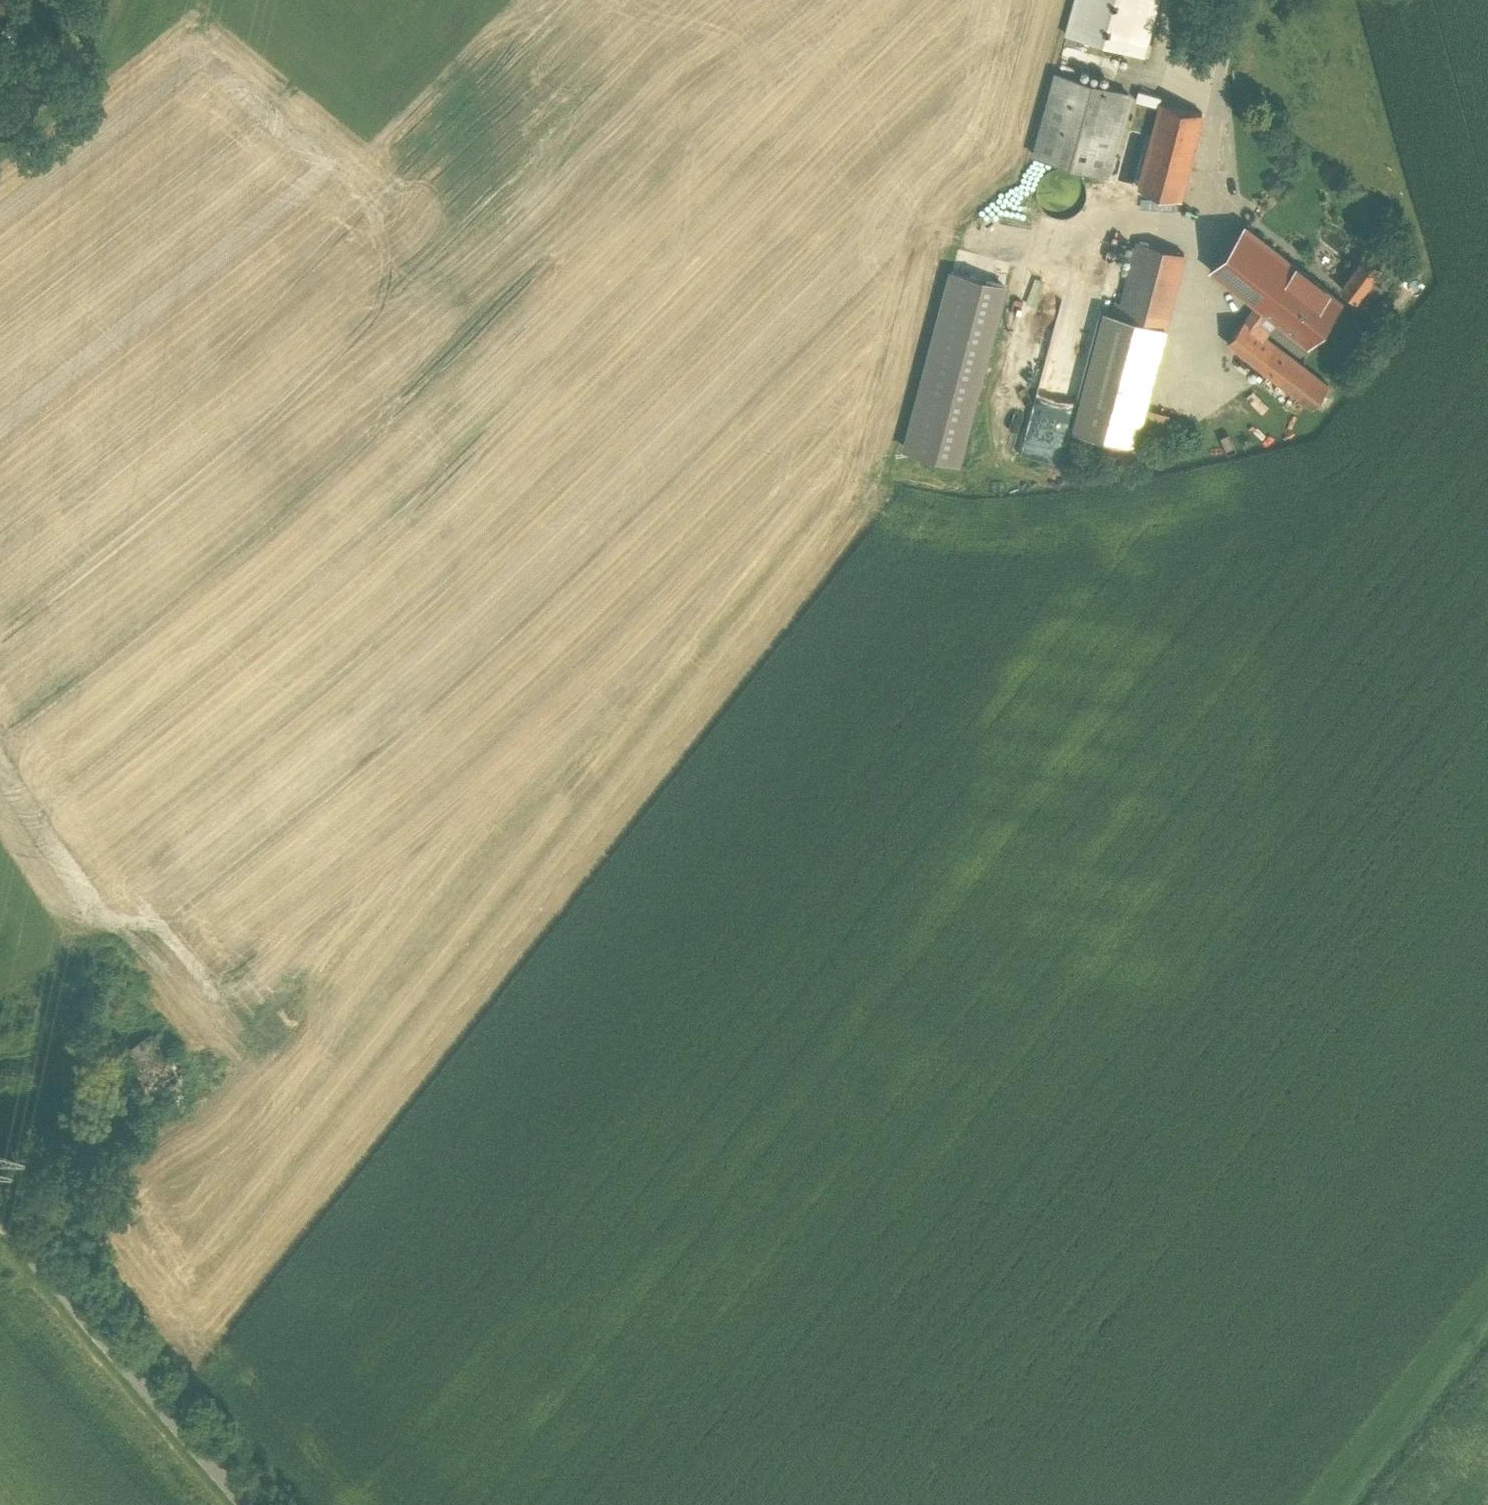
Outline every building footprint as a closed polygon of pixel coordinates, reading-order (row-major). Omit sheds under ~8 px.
[(1063,36),(1142,56),(1156,0),(1072,0),(1063,36)] [(1124,94),(1049,75),(1028,158),(1102,177),(1124,94)] [(1144,137),(1126,132),(1111,183),(1176,201),(1199,116),(1153,104),(1144,137)] [(1323,298),(1244,233),(1211,274),(1257,311),(1228,346),(1308,411),(1328,387),(1275,343),(1279,338),(1301,355),(1373,267),(1358,254),(1323,298)] [(1129,448),(1180,257),(1133,244),(1113,318),(1096,313),(1064,431),(1129,448)] [(911,446),(974,462),(1019,279),(956,263),(911,446)]
